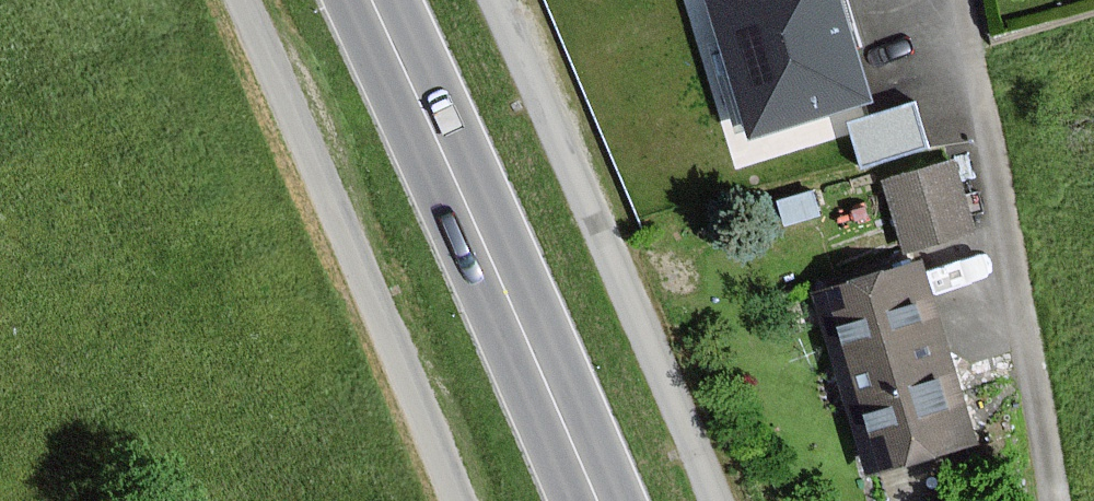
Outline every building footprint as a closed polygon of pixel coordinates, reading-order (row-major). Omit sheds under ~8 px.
[(837,0),(710,0),(752,135),(868,99),(837,0)] [(926,146),(914,104),(849,123),(861,165),(926,146)] [(980,236),(959,163),(886,183),(907,257),(980,236)] [(927,262),(816,295),(871,476),(982,443),(927,262)]
